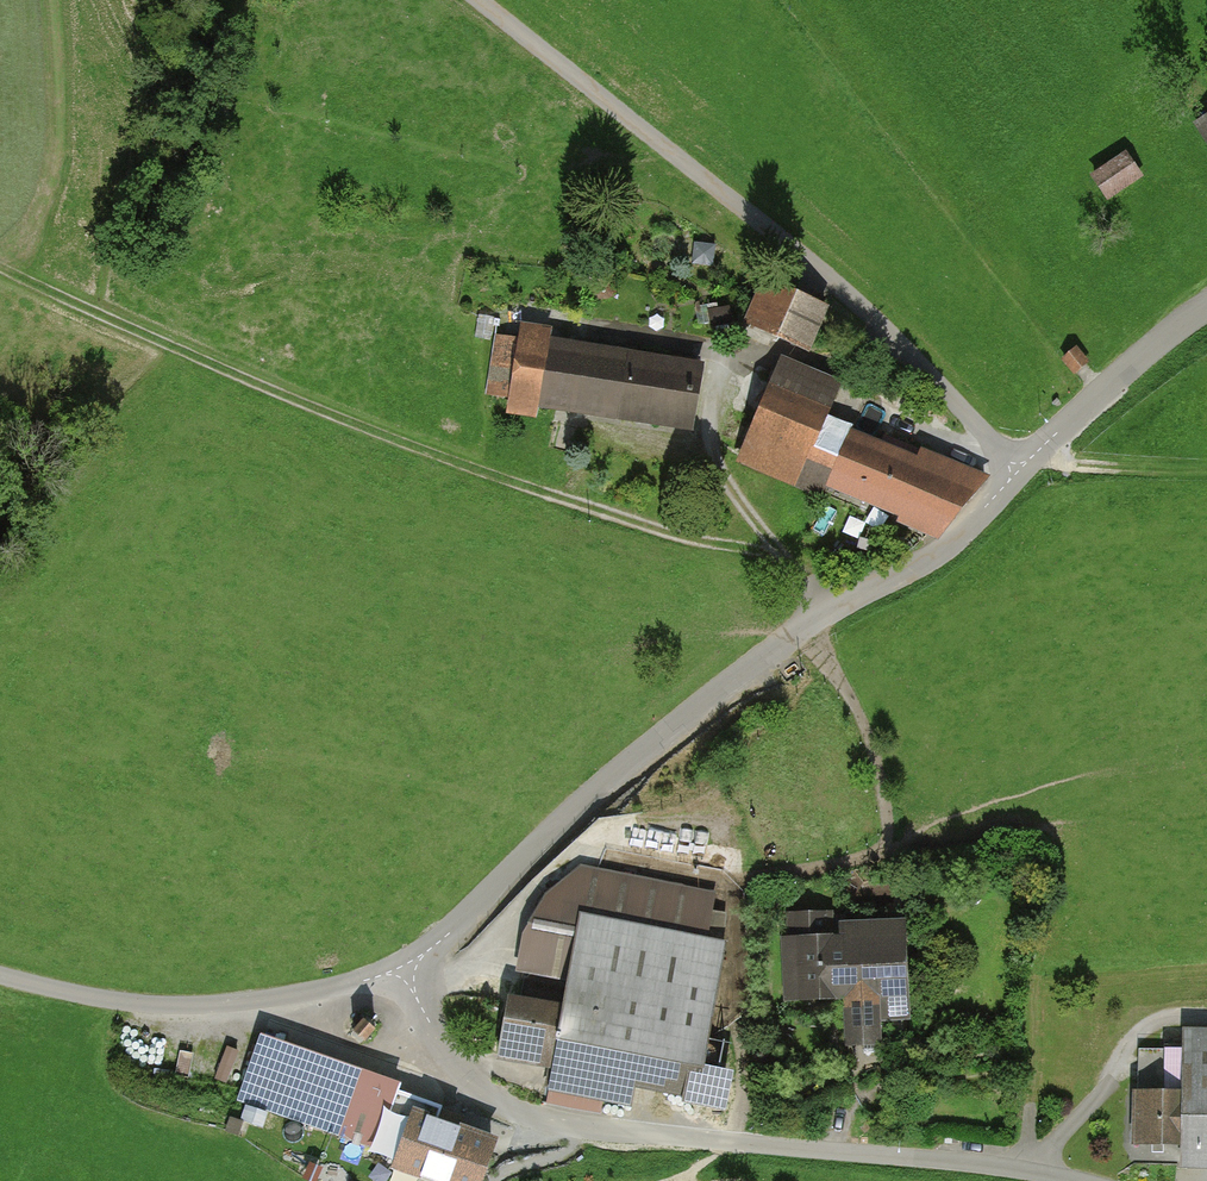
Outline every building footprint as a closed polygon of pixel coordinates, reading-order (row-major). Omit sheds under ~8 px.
[(1189,128),(1206,154),(1206,116),(1189,128)] [(1122,155),(1085,175),(1100,202),(1137,182),(1122,155)] [(816,310),(753,287),(738,327),(801,350),(816,310)] [(507,340),(496,338),(486,397),(497,399),(494,416),(527,422),(529,412),(683,438),(695,366),(542,340),(544,330),(510,324),(507,340)] [(829,385),(776,360),(727,463),(786,490),(792,477),(941,546),(976,473),(822,401),(829,385)] [(503,980),(489,1054),(544,1074),(540,1094),(623,1108),(623,1096),(712,1109),(717,1076),(686,1072),(709,946),(693,942),(711,893),(576,868),(533,890),(503,980)] [(827,913),(789,915),(790,940),(776,941),(780,1012),(836,1009),(838,1046),(874,1044),(873,1023),(900,1022),(895,924),(828,928),(827,913)] [(1125,1087),(1123,1144),(1174,1146),(1174,1169),(1206,1171),(1206,1027),(1171,1026),(1169,1088),(1125,1087)] [(211,1070),(223,1071),(227,1037),(216,1036),(211,1070)] [(261,1042),(238,1106),(448,1180),(476,1180),(491,1140),(434,1119),(439,1105),(261,1042)]
